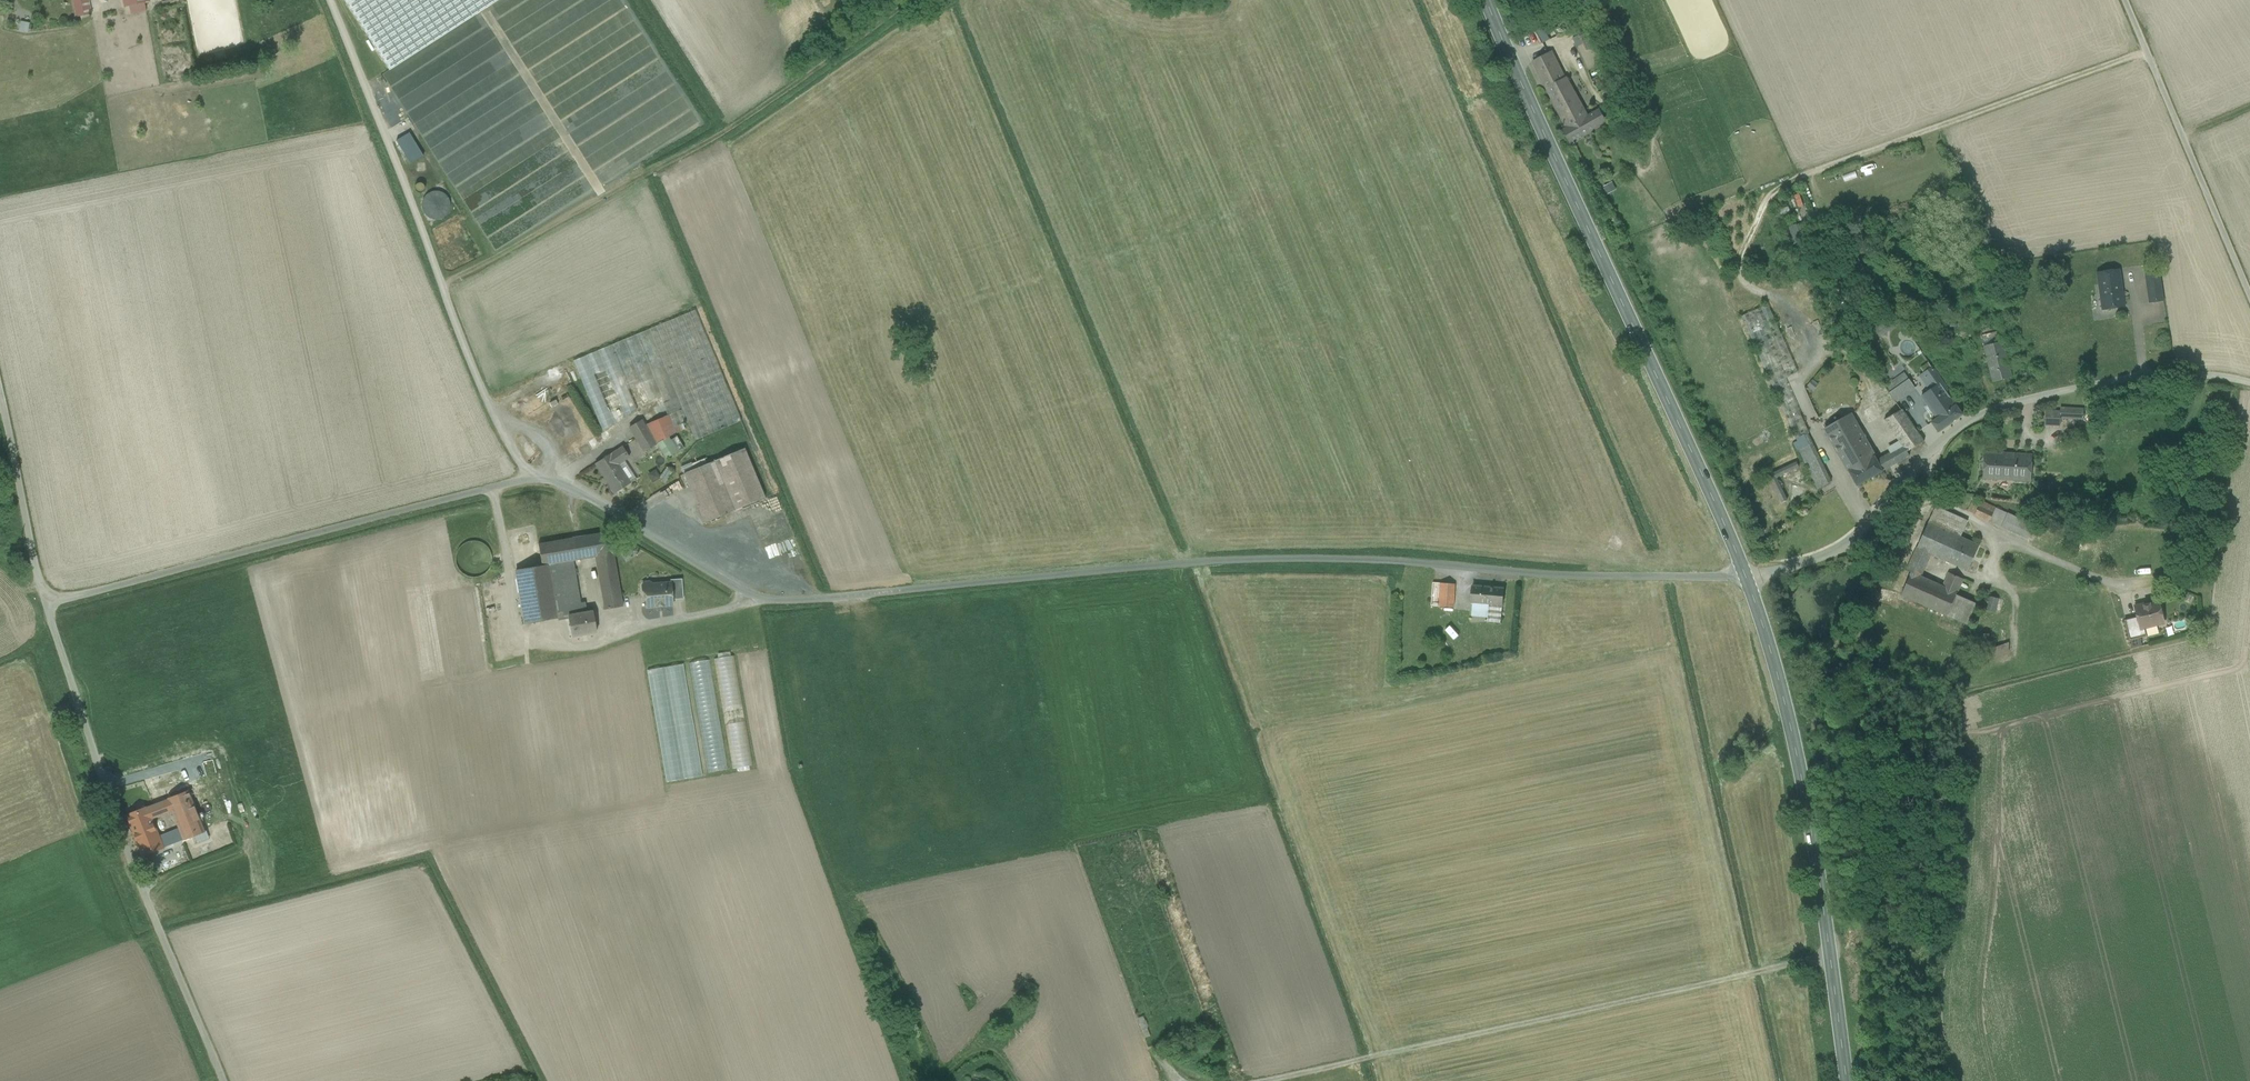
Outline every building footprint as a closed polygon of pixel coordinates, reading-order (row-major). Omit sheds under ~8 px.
[(87,0),(72,0),(76,21),(91,18),(87,0)] [(94,17),(118,12),(116,0),(90,0),(94,17)] [(125,11),(150,6),(148,0),(123,0),(125,11)] [(389,70),(499,0),(344,0),(389,70)] [(21,20),(19,29),(28,32),(31,23),(21,20)] [(1562,80),(1549,52),(1533,61),(1547,88),(1562,80)] [(1606,73),(1591,80),(1594,87),(1595,87),(1599,93),(1608,88),(1614,84),(1609,79),(1606,73)] [(1573,126),(1588,117),(1566,77),(1562,80),(1547,88),(1567,128),(1573,125),(1573,126)] [(1618,91),(1614,84),(1608,88),(1612,95),(1614,98),(1620,94),(1618,91)] [(1608,88),(1599,93),(1604,100),(1612,95),(1608,88)] [(1573,125),(1567,128),(1564,130),(1571,142),(1606,121),(1599,110),(1588,117),(1573,126),(1573,125)] [(398,139),(411,163),(425,156),(411,132),(398,139)] [(1802,193),(1794,194),(1797,208),(1804,206),(1802,193)] [(1801,225),(1795,227),(1797,234),(1804,231),(1801,225)] [(1797,234),(1795,227),(1787,231),(1795,249),(1802,246),(1797,234)] [(1885,251),(1882,245),(1876,247),(1879,254),(1885,251)] [(2145,275),(2159,273),(2158,265),(2144,267),(2145,275)] [(2120,269),(2097,272),(2102,310),(2125,307),(2120,269)] [(2149,303),(2163,301),(2159,273),(2145,275),(2149,303)] [(1796,370),(1767,305),(1742,316),(1788,420),(1800,415),(1783,376),(1796,370)] [(743,422),(696,311),(649,330),(678,398),(683,408),(689,422),(697,441),(743,422)] [(1892,313),(1873,325),(1880,336),(1899,323),(1892,313)] [(678,398),(649,330),(610,347),(638,412),(663,398),(665,403),(678,398)] [(1984,347),(2000,343),(1997,332),(1981,336),(1984,347)] [(1987,359),(2006,354),(2003,342),(2000,343),(1984,347),(1987,359)] [(610,347),(573,362),(603,431),(638,412),(610,347)] [(2006,354),(1987,359),(1993,382),(2012,377),(2006,354)] [(1949,391),(1934,368),(1927,373),(1936,386),(1922,396),(1933,412),(1951,400),(1946,393),(1949,391)] [(1905,374),(1886,387),(1897,403),(1898,404),(1917,391),(1905,374)] [(665,403),(655,408),(658,417),(672,411),(673,413),(683,408),(678,398),(665,403)] [(1951,400),(1933,412),(1937,418),(1932,422),(1938,432),(1963,415),(1956,406),(1955,406),(1951,400)] [(673,413),(669,415),(675,429),(676,429),(684,425),(684,427),(686,426),(685,424),(689,422),(683,408),(673,413)] [(2060,411),(2046,411),(2045,425),(2060,426),(2060,418),(2083,420),(2084,409),(2060,408),(2060,411)] [(1924,442),(1902,410),(1883,420),(1903,448),(1905,452),(1907,451),(1924,442)] [(669,415),(644,426),(645,427),(651,436),(656,445),(657,444),(670,437),(677,432),(676,429),(675,429),(669,415)] [(1800,415),(1788,420),(1797,438),(1808,433),(1800,415)] [(1834,424),(1824,430),(1844,466),(1859,457),(1862,463),(1874,456),(1851,415),(1834,424)] [(1821,424),(1824,430),(1834,424),(1829,416),(1824,420),(1821,424)] [(641,420),(629,427),(633,434),(645,427),(644,426),(641,420)] [(645,427),(633,434),(639,444),(651,436),(645,427)] [(606,431),(595,438),(599,444),(610,437),(606,431)] [(1810,435),(1793,443),(1797,452),(1799,451),(1812,444),(1814,443),(1810,435)] [(651,436),(639,444),(644,452),(656,445),(651,436)] [(678,436),(672,440),(670,437),(657,444),(666,459),(685,448),(678,436)] [(1812,444),(1799,451),(1802,458),(1815,451),(1812,444)] [(615,493),(630,483),(617,464),(624,459),(629,456),(623,447),(611,455),(610,454),(596,463),(615,493)] [(744,448),(684,473),(704,523),(765,498),(744,448)] [(1903,448),(1877,462),(1883,471),(1910,456),(1907,451),(1905,452),(1903,448)] [(1815,451),(1802,458),(1818,489),(1831,482),(1815,451)] [(2019,454),(2001,453),(2001,455),(1993,455),(1994,452),(1985,452),(1983,478),(2016,480),(2031,481),(2032,454),(2019,454)] [(1862,463),(1859,457),(1844,466),(1856,486),(1883,471),(1877,462),(1874,456),(1862,463)] [(637,479),(624,459),(617,464),(630,483),(637,479)] [(1797,462),(1769,475),(1785,508),(1790,506),(1777,479),(1777,477),(1799,467),(1797,462)] [(653,482),(660,477),(655,470),(648,474),(653,482)] [(1995,508),(1981,501),(1979,506),(1971,502),(1967,511),(1989,521),(1995,508)] [(1968,521),(1935,507),(1932,514),(1964,528),(1968,521)] [(2008,513),(1995,508),(1989,521),(2002,526),(2008,513)] [(2034,525),(2008,513),(2002,526),(2028,538),(2034,525)] [(1964,528),(1932,514),(1913,556),(1927,562),(1931,553),(1949,562),(1960,538),(1964,528)] [(609,532),(574,538),(578,560),(595,557),(613,554),(609,532)] [(574,538),(538,544),(542,566),(571,561),(578,560),(574,538)] [(1978,546),(1960,538),(1949,562),(1968,570),(1978,546)] [(490,566),(492,559),(490,552),(486,547),(480,543),(473,541),(467,543),(461,547),(457,553),(456,560),(457,566),(461,572),(467,576),(474,577),(481,576),(487,572),(490,566)] [(613,554),(595,557),(604,610),(623,606),(613,554)] [(1927,562),(1913,556),(1906,572),(1910,573),(1910,572),(1920,577),(1927,562)] [(571,561),(542,566),(516,570),(525,624),(558,618),(556,607),(581,603),(571,561)] [(1920,577),(1910,572),(1910,573),(1901,595),(1946,615),(1956,595),(1956,593),(1942,587),(1920,577)] [(1962,579),(1948,573),(1942,587),(1956,593),(1962,579)] [(682,579),(670,580),(670,583),(671,583),(672,600),(683,599),(682,579)] [(670,583),(652,584),(649,582),(645,582),(642,586),(642,590),(645,593),(646,607),(673,605),(672,600),(671,583),(670,583)] [(1456,585),(1434,583),(1432,606),(1454,608),(1456,585)] [(1504,588),(1472,586),(1471,603),(1492,604),(1503,605),(1504,588)] [(1976,604),(1956,595),(1946,615),(1967,624),(1976,604)] [(1998,599),(1989,597),(1986,610),(1995,612),(1998,599)] [(2158,600),(2135,606),(2137,617),(2140,629),(2144,628),(2156,625),(2164,623),(2158,600)] [(581,603),(556,607),(558,618),(558,620),(568,619),(572,636),(597,632),(593,612),(586,613),(585,602),(581,603)] [(1469,619),(1491,620),(1492,604),(1471,603),(1469,619)] [(1502,621),(1503,605),(1492,604),(1491,620),(1502,621)] [(2137,617),(2125,620),(2130,640),(2146,636),(2144,628),(2140,629),(2137,617)] [(2144,628),(2146,636),(2158,633),(2156,625),(2144,628)] [(2009,652),(2008,643),(1995,648),(1995,657),(2009,652)] [(733,657),(715,660),(732,768),(751,764),(733,657)] [(709,661),(690,664),(708,772),(727,768),(709,661)] [(204,830),(188,791),(168,799),(172,809),(180,829),(184,838),(204,830)] [(168,799),(147,807),(151,817),(172,809),(168,799)] [(137,843),(158,835),(151,817),(147,807),(126,816),(137,843)] [(180,829),(159,837),(163,847),(184,838),(180,829)] [(158,835),(137,843),(142,855),(163,847),(159,837),(158,835)] [(154,865),(167,863),(164,850),(152,853),(154,865)]
